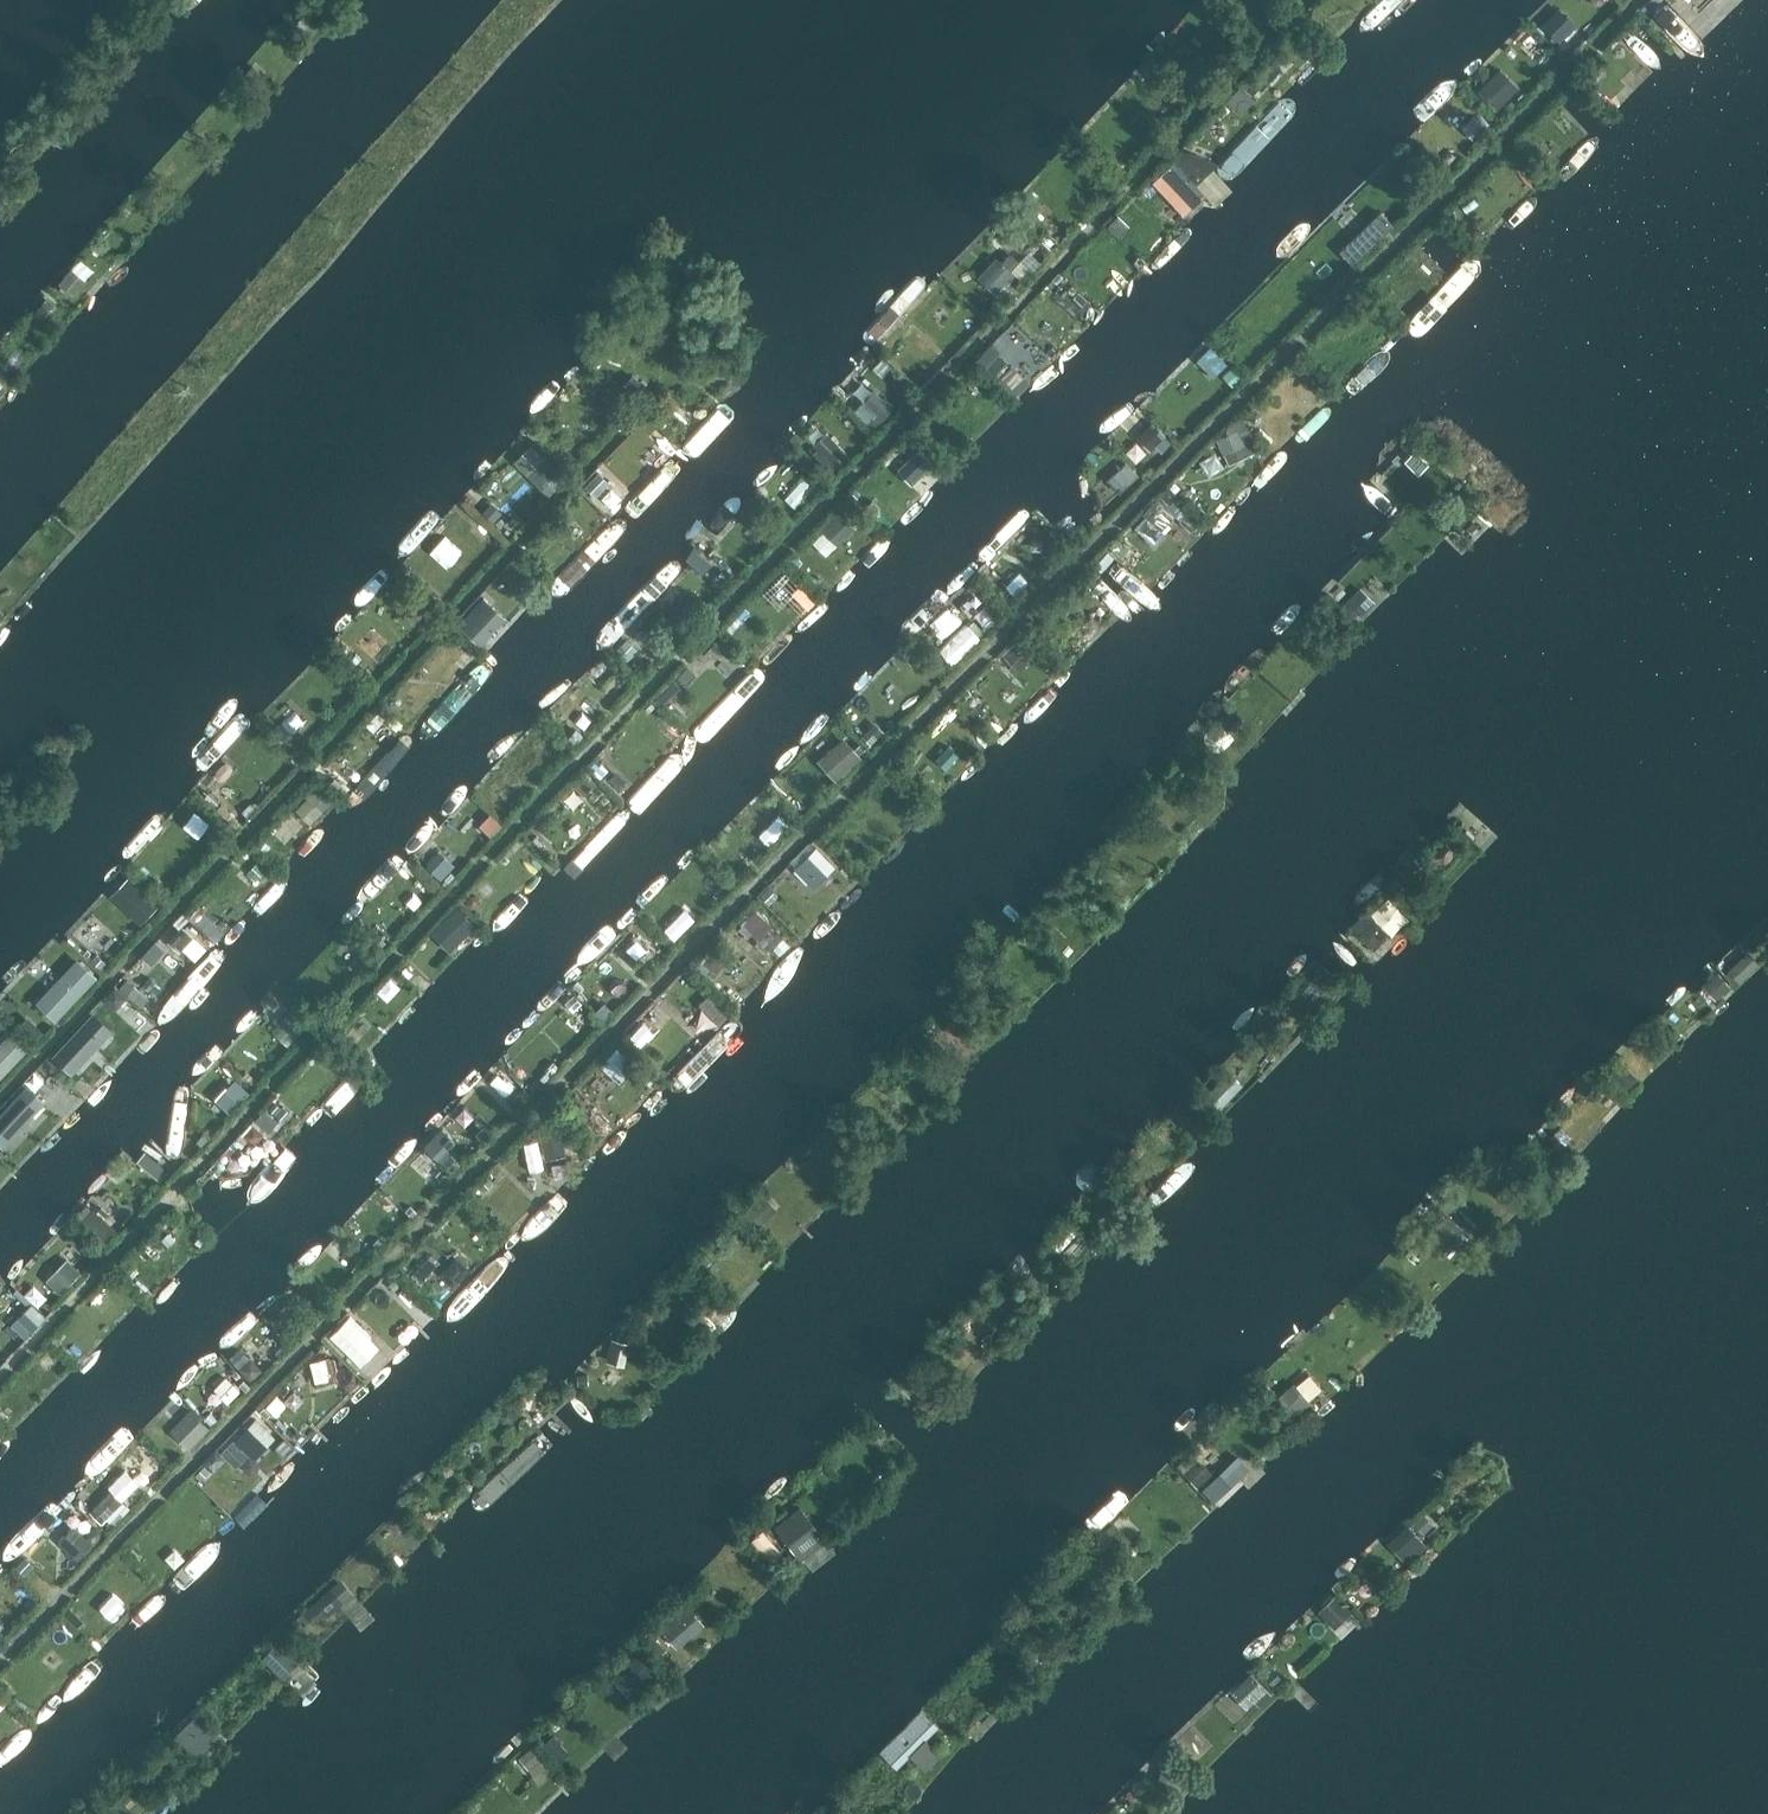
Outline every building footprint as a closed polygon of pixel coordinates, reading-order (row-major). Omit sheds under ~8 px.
[(1556,12),(1543,24),(1559,42),(1572,29),(1556,12)] [(1564,40),(1557,47),(1566,56),(1573,49),(1564,40)] [(1587,71),(1587,74),(1587,77),(1588,79),(1590,81),(1593,81),(1595,81),(1598,80),(1600,78),(1600,75),(1600,73),(1599,70),(1597,68),(1594,68),(1591,68),(1589,69),(1587,71)] [(1492,76),(1478,91),(1496,109),(1511,94),(1492,76)] [(1512,101),(1506,106),(1511,111),(1516,105),(1512,101)] [(1179,150),(1172,157),(1198,184),(1218,163),(1193,153),(1179,150)] [(1421,174),(1414,180),(1427,195),(1434,189),(1421,174)] [(1381,211),(1340,251),(1353,265),(1394,225),(1381,211)] [(1003,262),(983,283),(1004,302),(1013,291),(1005,284),(1015,273),(1023,264),(1014,256),(1006,265),(1003,262)] [(68,270),(57,282),(73,295),(83,283),(68,270)] [(991,344),(977,360),(986,368),(999,351),(991,344)] [(1210,347),(1197,360),(1214,376),(1227,363),(1210,347)] [(1235,364),(1223,375),(1234,387),(1245,375),(1235,364)] [(1011,367),(998,382),(1013,395),(1026,381),(1011,367)] [(633,376),(624,386),(638,398),(647,388),(633,376)] [(874,391),(858,410),(877,426),(893,408),(874,391)] [(1253,414),(1251,417),(1252,421),(1255,424),(1259,423),(1262,419),(1261,415),(1257,413),(1253,414)] [(1151,423),(1141,433),(1155,447),(1155,446),(1165,436),(1151,423)] [(1244,426),(1217,438),(1225,455),(1252,443),(1244,426)] [(826,433),(814,445),(828,458),(824,462),(832,470),(848,455),(826,433)] [(1165,436),(1155,446),(1162,452),(1171,442),(1165,436)] [(681,445),(612,518),(628,532),(697,458),(681,445)] [(919,449),(906,463),(919,478),(934,464),(919,449)] [(1415,451),(1406,461),(1418,474),(1428,464),(1415,451)] [(543,460),(528,475),(548,496),(564,482),(543,460)] [(1127,463),(1111,477),(1122,489),(1138,475),(1127,463)] [(598,473),(586,486),(596,497),(609,483),(598,473)] [(1175,481),(1170,486),(1176,492),(1181,488),(1175,481)] [(1166,488),(1157,499),(1176,515),(1185,505),(1166,488)] [(1157,499),(1143,513),(1162,530),(1176,515),(1157,499)] [(489,506),(483,512),(494,521),(499,515),(489,506)] [(1188,512),(1180,521),(1190,531),(1198,522),(1188,512)] [(840,513),(823,531),(838,544),(855,527),(840,513)] [(609,518),(533,599),(545,610),(551,615),(627,534),(609,518)] [(777,519),(772,526),(781,533),(786,526),(777,519)] [(899,623),(912,637),(972,576),(959,563),(899,623)] [(714,571),(695,592),(709,604),(728,584),(714,571)] [(974,582),(969,588),(975,594),(981,588),(974,582)] [(1360,589),(1347,602),(1360,615),(1373,602),(1360,589)] [(1011,592),(1005,597),(1010,603),(1016,597),(1011,592)] [(485,597),(459,624),(480,644),(502,622),(485,606),(490,601),(485,597)] [(1349,605),(1342,612),(1348,618),(1355,611),(1349,605)] [(1038,623),(1031,633),(1037,638),(1044,628),(1038,623)] [(1024,637),(1016,644),(1036,665),(1043,657),(1024,637)] [(627,640),(617,649),(628,660),(638,650),(627,640)] [(945,658),(936,666),(944,675),(953,667),(945,658)] [(687,666),(677,677),(685,685),(695,674),(687,666)] [(367,671),(362,675),(370,684),(375,679),(367,671)] [(674,681),(655,699),(662,706),(681,687),(674,681)] [(394,693),(392,696),(392,701),(395,704),(400,702),(402,699),(401,694),(397,692),(394,693)] [(870,727),(862,735),(871,744),(879,736),(870,727)] [(844,742),(822,761),(836,777),(858,757),(844,742)] [(596,757),(588,765),(598,775),(605,766),(596,757)] [(586,774),(575,785),(585,796),(596,784),(586,774)] [(310,781),(301,791),(322,810),(331,801),(310,781)] [(276,819),(268,827),(274,833),(282,824),(276,819)] [(816,848),(796,867),(810,881),(830,862),(816,848)] [(437,855),(427,866),(441,879),(451,868),(437,855)] [(258,862),(248,872),(256,880),(265,869),(258,862)] [(1072,886),(1064,893),(1071,901),(1079,894),(1072,886)] [(770,887),(761,895),(770,904),(778,895),(770,887)] [(471,895),(468,899),(468,904),(471,907),(475,907),(479,904),(479,899),(476,895),(471,895)] [(76,956),(96,973),(147,915),(128,898),(76,956)] [(457,907),(440,924),(458,942),(475,925),(457,907)] [(755,910),(741,924),(768,950),(782,935),(755,910)] [(1366,910),(1350,926),(1374,948),(1384,938),(1368,923),(1374,917),(1366,910)] [(375,928),(368,935),(376,942),(382,936),(375,928)] [(104,1003),(122,1018),(183,949),(166,934),(104,1003)] [(706,955),(696,967),(708,976),(718,964),(706,955)] [(76,956),(31,1006),(51,1023),(96,973),(76,956)] [(1728,969),(1725,973),(1736,984),(1754,968),(1743,956),(1728,969)] [(1717,972),(1707,982),(1718,994),(1729,985),(1717,972)] [(1314,974),(1308,981),(1319,990),(1325,983),(1314,974)] [(491,1047),(501,1057),(569,985),(559,976),(491,1047)] [(710,994),(699,1004),(713,1018),(724,1008),(710,994)] [(574,995),(565,1003),(573,1011),(582,1003),(574,995)] [(122,1018),(104,1003),(86,1023),(104,1039),(122,1018)] [(605,1003),(596,1011),(604,1019),(613,1011),(605,1003)] [(1675,1026),(1668,1033),(1675,1039),(1681,1033),(1675,1026)] [(617,1047),(600,1066),(614,1078),(631,1060),(617,1047)] [(13,1062),(0,1048),(0,1076),(13,1062)] [(554,1062),(545,1070),(551,1076),(559,1067),(554,1062)] [(1228,1073),(1207,1096),(1219,1108),(1240,1085),(1228,1073)] [(227,1087),(216,1099),(230,1113),(242,1100),(250,1092),(241,1084),(233,1092),(227,1087)] [(522,1090),(515,1097),(520,1101),(526,1095),(522,1090)] [(575,1101),(566,1111),(574,1119),(583,1109),(575,1101)] [(283,1106),(276,1115),(285,1122),(292,1114),(283,1106)] [(264,1112),(256,1121),(269,1132),(277,1123),(264,1112)] [(28,1129),(16,1117),(0,1132),(0,1156),(28,1129)] [(848,1120),(841,1129),(851,1137),(858,1129),(848,1120)] [(253,1125),(244,1136),(250,1141),(259,1141),(264,1135),(253,1125)] [(560,1127),(541,1132),(546,1153),(565,1149),(560,1127)] [(441,1128),(425,1146),(442,1163),(451,1154),(447,1150),(455,1141),(441,1128)] [(866,1134),(862,1139),(870,1147),(874,1143),(866,1134)] [(232,1197),(249,1214),(310,1154),(292,1137),(232,1197)] [(451,1154),(442,1163),(451,1172),(460,1163),(451,1154)] [(1556,1156),(1549,1163),(1558,1171),(1565,1164),(1556,1156)] [(487,1177),(479,1185),(484,1191),(493,1183),(487,1177)] [(92,1208),(82,1220),(107,1243),(118,1232),(115,1229),(119,1224),(112,1217),(107,1222),(102,1216),(106,1212),(100,1206),(96,1211),(92,1208)] [(1447,1217),(1432,1233),(1446,1247),(1461,1231),(1447,1217)] [(705,1253),(695,1263),(706,1274),(716,1263),(705,1253)] [(431,1254),(421,1265),(429,1272),(439,1261),(431,1254)] [(67,1259),(47,1280),(61,1293),(81,1272),(67,1259)] [(688,1272),(678,1284),(692,1296),(702,1285),(688,1272)] [(395,1279),(389,1285),(395,1290),(400,1284),(395,1279)] [(32,1304),(12,1324),(25,1337),(45,1317),(32,1304)] [(612,1339),(607,1361),(624,1365),(630,1343),(612,1339)] [(240,1350),(231,1358),(239,1366),(248,1358),(240,1350)] [(329,1357),(311,1362),(315,1379),(334,1375),(332,1370),(337,1369),(335,1358),(329,1359),(329,1357)] [(251,1361),(242,1370),(250,1380),(260,1371),(251,1361)] [(588,1373),(578,1374),(578,1385),(589,1384),(588,1373)] [(911,1374),(903,1383),(913,1391),(921,1382),(911,1374)] [(1266,1384),(1259,1390),(1266,1398),(1273,1392),(1266,1384)] [(1294,1384),(1276,1399),(1291,1417),(1310,1402),(1294,1384)] [(928,1388),(918,1400),(930,1410),(940,1398),(928,1388)] [(1248,1394),(1239,1402),(1247,1410),(1256,1402),(1248,1394)] [(508,1406),(497,1415),(503,1421),(512,1422),(518,1416),(508,1406)] [(7,1410),(2,1416),(9,1423),(14,1417),(7,1410)] [(211,1412),(205,1418),(211,1424),(217,1419),(211,1412)] [(235,1439),(221,1453),(236,1468),(270,1433),(255,1418),(235,1439)] [(1188,1456),(1178,1466),(1198,1487),(1208,1477),(1188,1456)] [(1237,1457),(1203,1489),(1214,1501),(1248,1469),(1237,1457)] [(112,1491),(91,1511),(102,1521),(122,1500),(112,1491)] [(798,1508),(775,1526),(798,1555),(820,1537),(798,1508)] [(1424,1514),(1414,1523),(1415,1524),(1423,1533),(1433,1523),(1424,1514)] [(1407,1524),(1394,1536),(1410,1552),(1415,1557),(1427,1546),(1407,1524)] [(74,1526),(59,1542),(66,1548),(78,1560),(93,1544),(81,1532),(74,1526)] [(92,1528),(88,1532),(88,1536),(91,1540),(97,1540),(100,1536),(100,1531),(97,1528),(92,1528)] [(1435,1528),(1428,1534),(1434,1541),(1440,1534),(1435,1528)] [(763,1532),(752,1541),(770,1561),(780,1552),(763,1532)] [(26,1557),(16,1567),(25,1575),(34,1565),(26,1557)] [(331,1587),(305,1610),(317,1625),(344,1602),(331,1587)] [(1338,1595),(1321,1612),(1332,1624),(1350,1607),(1338,1595)] [(685,1606),(660,1629),(676,1647),(701,1624),(685,1606)] [(304,1610),(297,1618),(304,1625),(311,1618),(304,1610)] [(71,1611),(67,1616),(77,1627),(83,1622),(71,1611)] [(658,1639),(649,1646),(657,1656),(666,1650),(658,1639)] [(277,1642),(262,1658),(276,1672),(291,1657),(277,1642)] [(1031,1654),(1024,1660),(1030,1667),(1037,1661),(1031,1654)] [(1273,1669),(1266,1675),(1273,1684),(1281,1677),(1273,1669)] [(1251,1673),(1239,1686),(1259,1706),(1271,1694),(1251,1673)] [(922,1709),(880,1750),(898,1767),(939,1726),(922,1709)] [(196,1715),(176,1735),(196,1756),(217,1736),(196,1715)] [(553,1736),(544,1744),(552,1753),(561,1745),(553,1736)] [(534,1745),(523,1755),(532,1766),(543,1756),(534,1745)]
